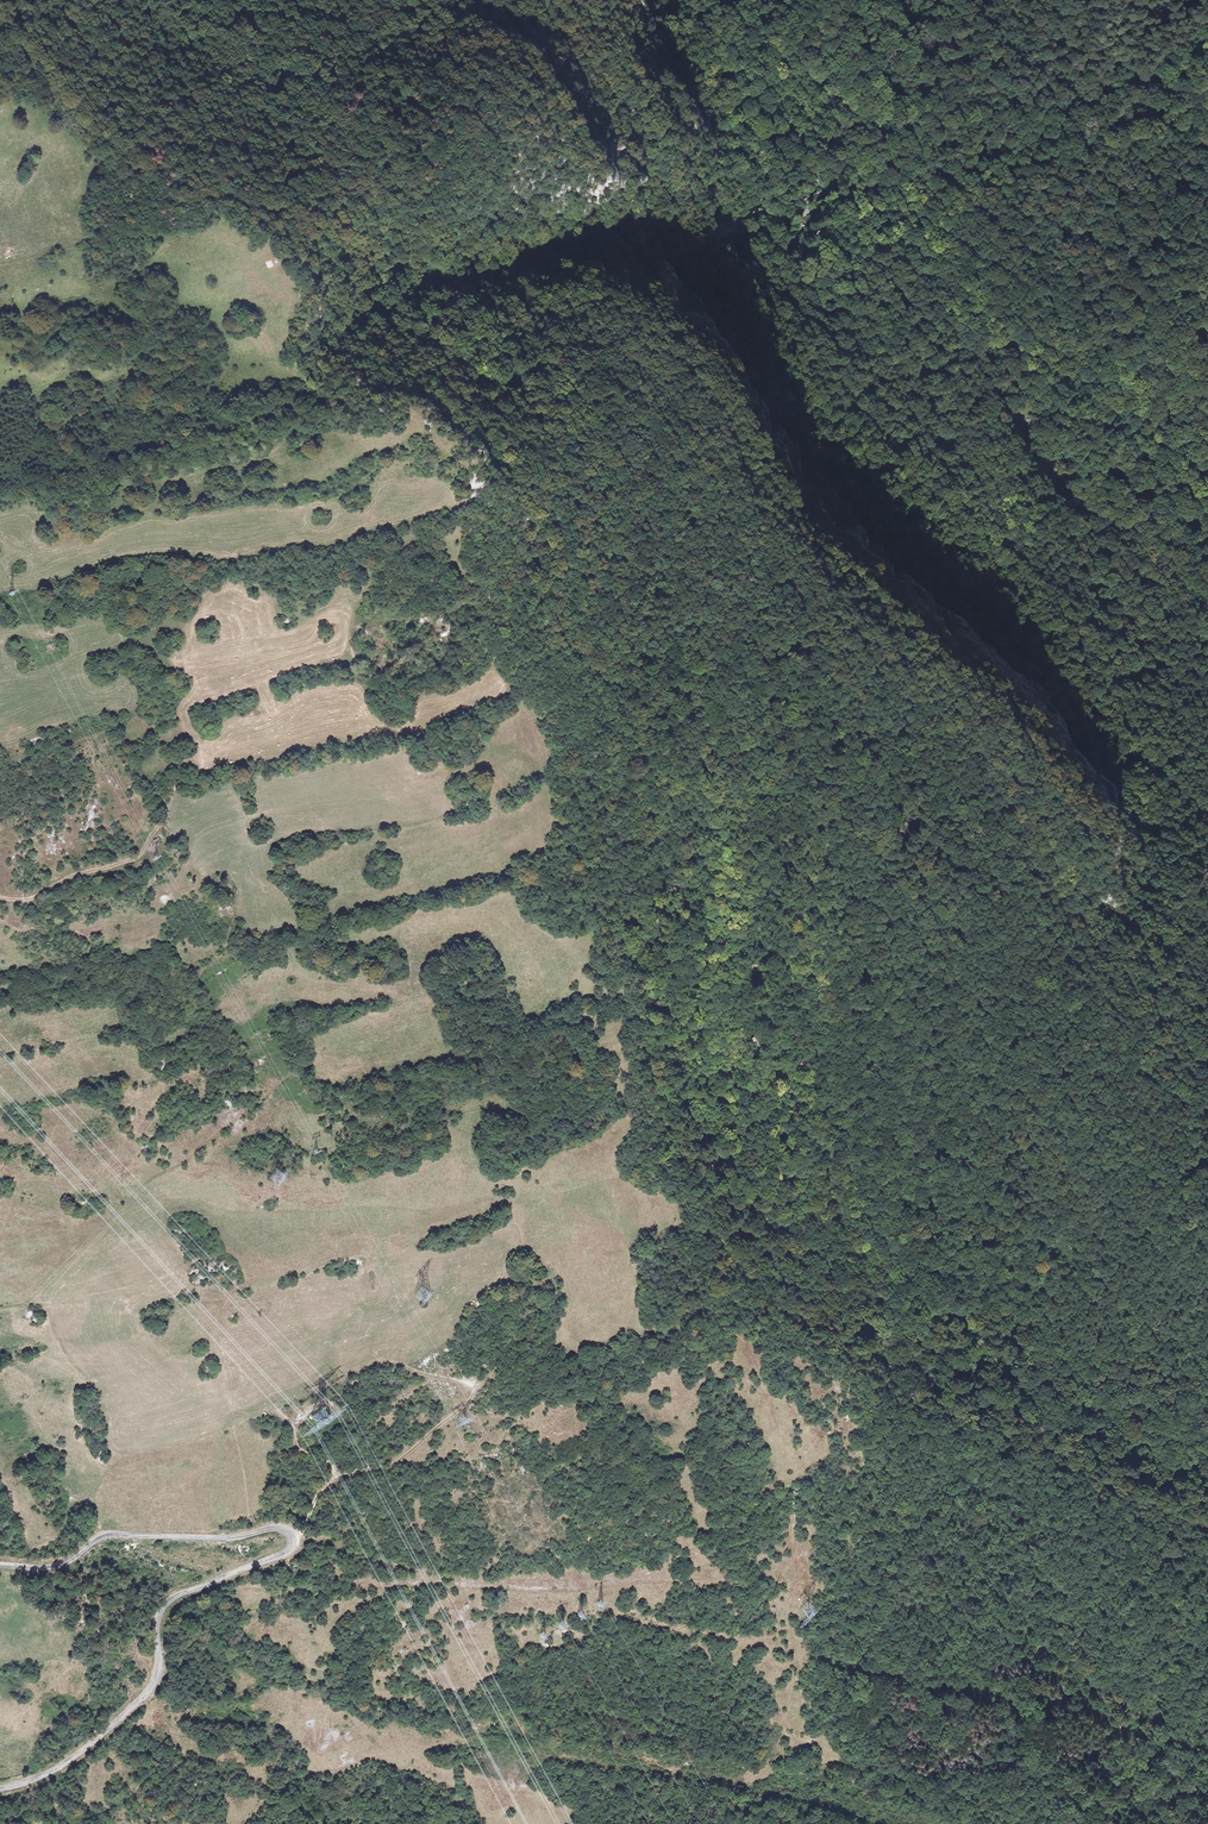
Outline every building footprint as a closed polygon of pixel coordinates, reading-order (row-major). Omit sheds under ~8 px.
[(268,269),(274,266),(271,260),(265,262),(268,269)] [(272,1179),(278,1182),(282,1174),(276,1171),(272,1179)] [(420,1287),(414,1296),(426,1304),(432,1295),(420,1287)]
